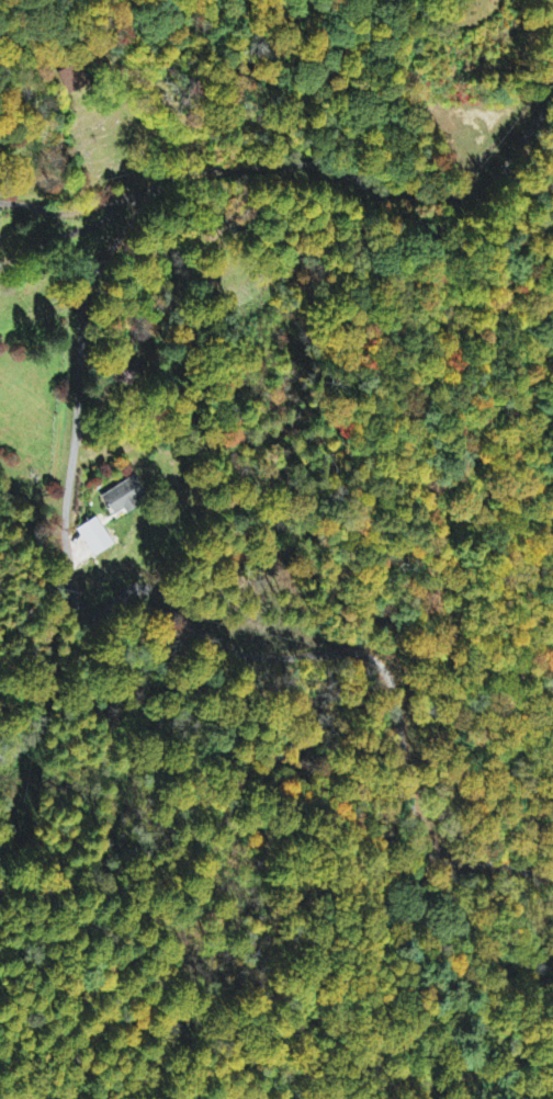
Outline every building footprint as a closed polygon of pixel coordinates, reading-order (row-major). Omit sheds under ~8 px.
[(150,500),(137,477),(103,497),(116,520),(150,500)]
